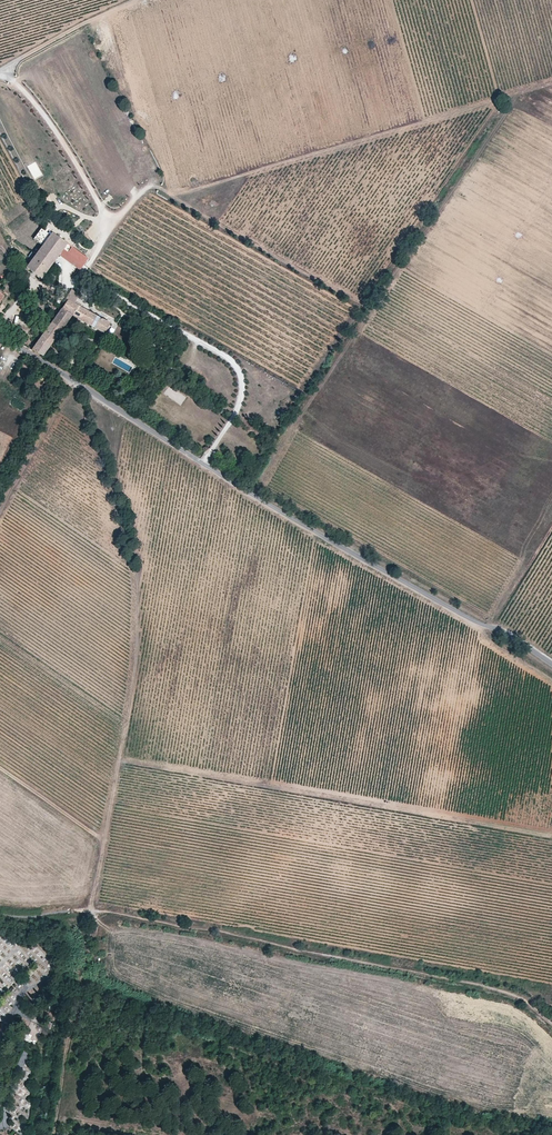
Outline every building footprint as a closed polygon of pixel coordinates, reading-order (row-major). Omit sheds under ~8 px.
[(88,258),(53,232),(36,254),(52,266),(61,255),(81,268),(88,258)] [(52,266),(36,254),(27,266),(43,277),(52,266)] [(69,299),(62,308),(73,313),(72,315),(104,333),(110,322),(69,299)] [(26,314),(32,315),(33,316),(36,317),(40,318),(42,317),(44,316),(46,315),(48,312),(48,309),(46,305),(44,302),(40,300),(36,300),(33,303),(31,305),(30,309),(28,308),(26,314)] [(62,308),(32,349),(43,356),(72,315),(73,313),(62,308)] [(181,405),(186,398),(169,385),(164,393),(181,405)]
